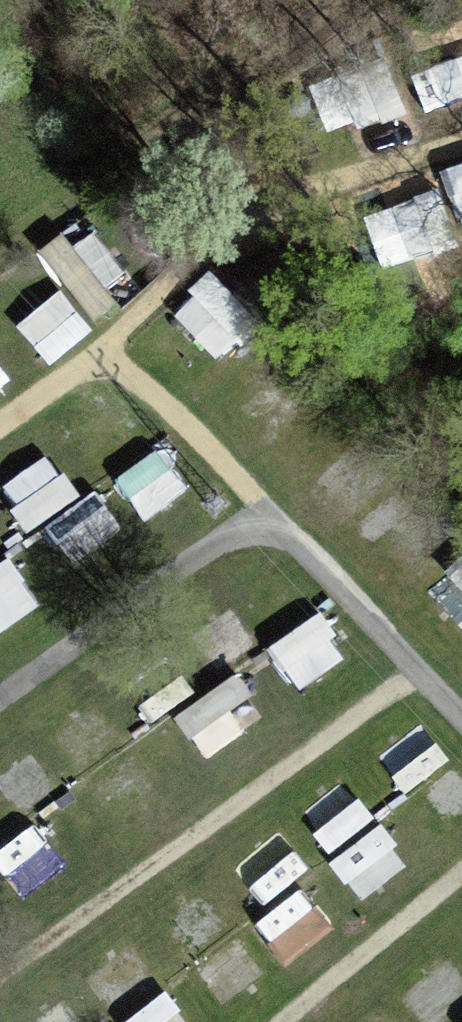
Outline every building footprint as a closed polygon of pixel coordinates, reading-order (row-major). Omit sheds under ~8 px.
[(64,241),(93,310),(143,289),(114,220),(64,241)] [(26,317),(61,357),(104,320),(69,280),(26,317)] [(53,445),(9,485),(44,523),(88,483),(53,445)] [(128,469),(149,508),(189,487),(168,448),(128,469)] [(78,555),(128,518),(102,482),(52,519),(78,555)] [(50,595),(16,549),(0,561),(0,632),(50,595)] [(436,582),(461,612),(461,559),(436,582)] [(312,688),(360,655),(326,606),(278,639),(312,688)] [(244,665),(185,706),(215,748),(273,707),(244,665)] [(432,710),(379,748),(384,754),(408,787),(460,750),(432,710)] [(48,742),(4,766),(26,807),(71,784),(48,742)] [(357,768),(308,793),(333,841),(382,816),(357,768)] [(32,891),(74,859),(41,816),(0,848),(32,891)] [(393,816),(340,851),(368,894),(422,859),(393,816)] [(273,896),(320,858),(288,821),(242,859),(273,896)] [(298,955),(343,918),(310,879),(265,916),(298,955)] [(136,1003),(142,1021),(195,1021),(185,989),(136,1003)]
